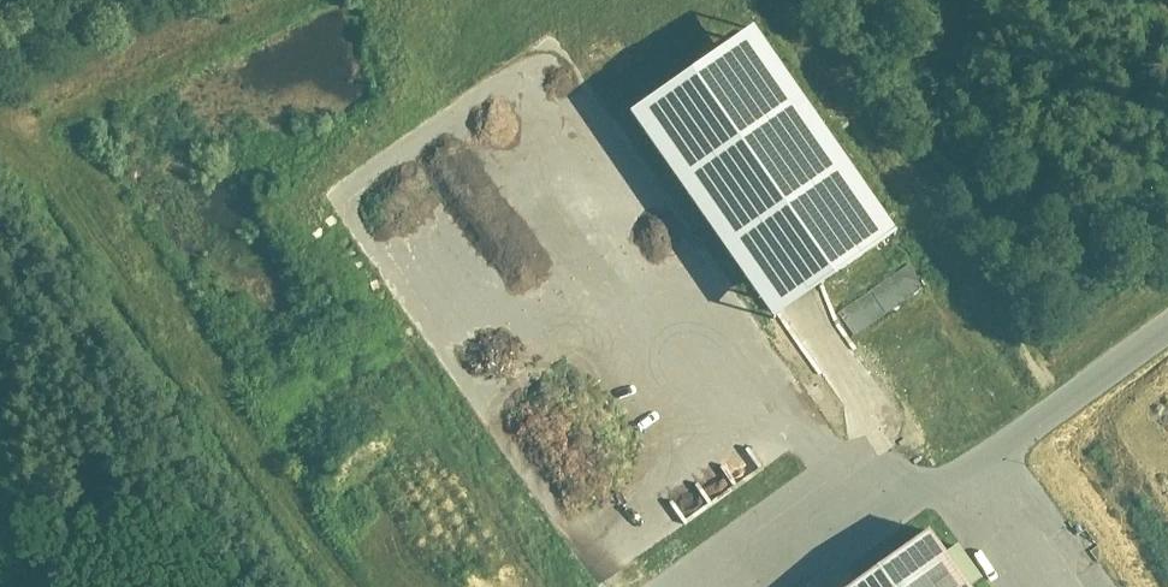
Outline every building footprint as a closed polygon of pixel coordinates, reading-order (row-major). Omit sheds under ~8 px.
[(921,544),(858,586),(950,586),(921,544)]
